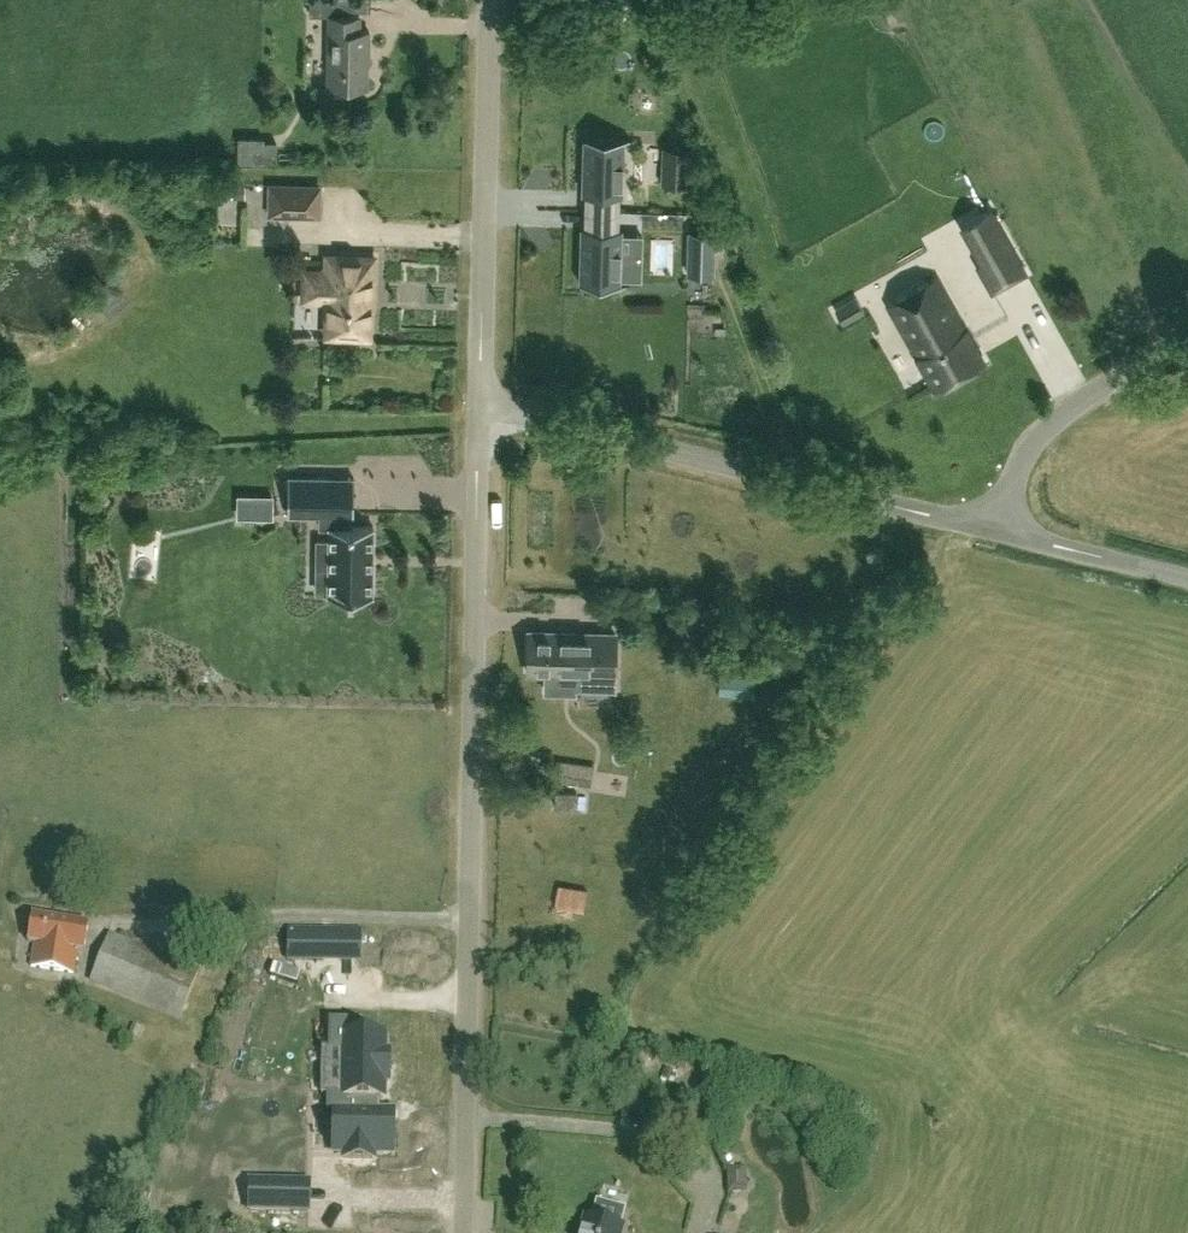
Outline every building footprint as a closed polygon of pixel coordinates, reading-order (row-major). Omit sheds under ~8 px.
[(359,15),(329,14),(327,84),(366,85),(367,51),(368,51),(369,30),(359,30),(359,15)] [(239,137),(238,163),(276,164),(276,141),(264,141),(264,137),(239,137)] [(589,210),(614,211),(615,192),(622,192),(624,139),(630,140),(630,138),(584,137),(582,191),(590,191),(589,210)] [(663,145),(661,181),(689,182),(691,146),(663,145)] [(271,185),(270,214),(318,214),(318,185),(271,185)] [(957,227),(992,290),(1025,272),(990,209),(957,227)] [(614,211),(589,210),(589,229),(581,228),(579,283),(626,284),(626,283),(620,283),(621,230),(614,229),(614,211)] [(688,273),(713,274),(714,233),(689,232),(688,273)] [(375,256),(327,255),(326,274),(319,274),(319,295),(325,295),(324,330),(332,331),(332,336),(362,337),(362,331),(370,332),(371,285),(375,285),(375,282),(374,282),(375,256)] [(938,390),(986,363),(938,278),(890,305),(938,390)] [(843,322),(864,310),(856,298),(835,309),(843,322)] [(330,527),(328,595),(372,596),(373,526),(343,525),(344,513),(353,513),(354,479),(288,479),(287,513),(320,513),(319,527),(330,527)] [(615,672),(617,635),(528,631),(527,670),(545,671),(544,690),(574,691),(575,671),(615,672)] [(556,760),(554,780),(590,785),(593,765),(556,760)] [(556,791),(555,806),(576,807),(576,791),(556,791)] [(583,910),(587,889),(558,885),(554,905),(583,910)] [(85,951),(90,924),(33,915),(29,942),(36,943),(32,967),(74,973),(78,950),(85,951)] [(342,950),(342,938),(325,938),(325,932),(289,931),(289,961),(324,962),(324,950),(342,950)] [(91,980),(180,1017),(199,972),(109,935),(91,980)] [(329,1021),(329,1050),(343,1050),(342,1096),(342,1097),(377,1098),(377,1099),(383,1099),(383,1082),(388,1082),(389,1053),(384,1053),(384,1036),(358,1036),(358,1021),(329,1021)] [(684,1067),(678,1088),(690,1091),(696,1070),(684,1067)] [(393,1150),(394,1114),(377,1113),(377,1099),(377,1098),(342,1097),(342,1096),(328,1096),(327,1114),(334,1114),(333,1153),(345,1154),(344,1160),(374,1160),(374,1149),(393,1150)] [(703,1097),(700,1111),(710,1114),(713,1099),(703,1097)] [(638,1109),(628,1108),(626,1122),(637,1124),(638,1109)] [(288,1212),(289,1183),(250,1182),(249,1211),(288,1212)] [(79,1231),(77,1232),(91,1232),(101,1213),(92,1208),(79,1231)] [(623,1227),(587,1217),(583,1232),(621,1232),(623,1227)]
